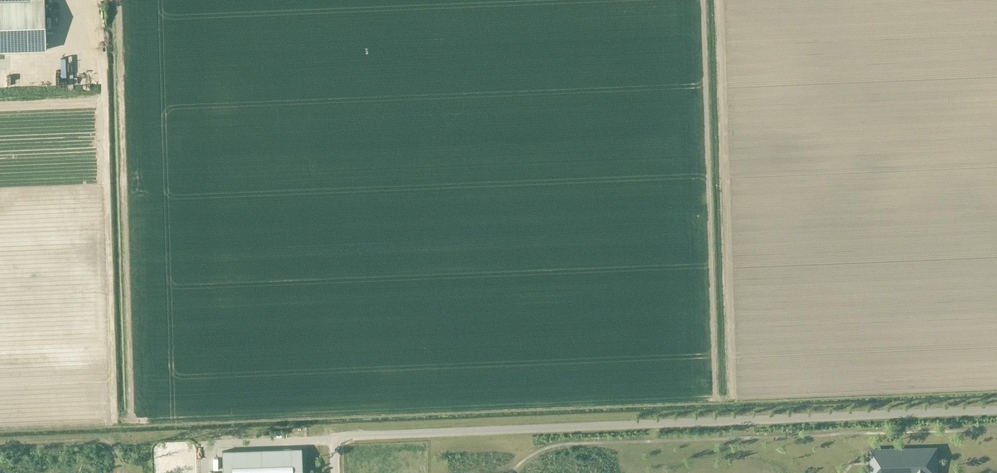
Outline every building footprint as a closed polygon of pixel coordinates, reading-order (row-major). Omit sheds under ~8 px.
[(46,50),(45,0),(0,0),(0,51),(46,50)] [(302,448),(222,451),(223,472),(303,472),(302,448)] [(935,455),(880,457),(881,472),(936,472),(935,455)]
